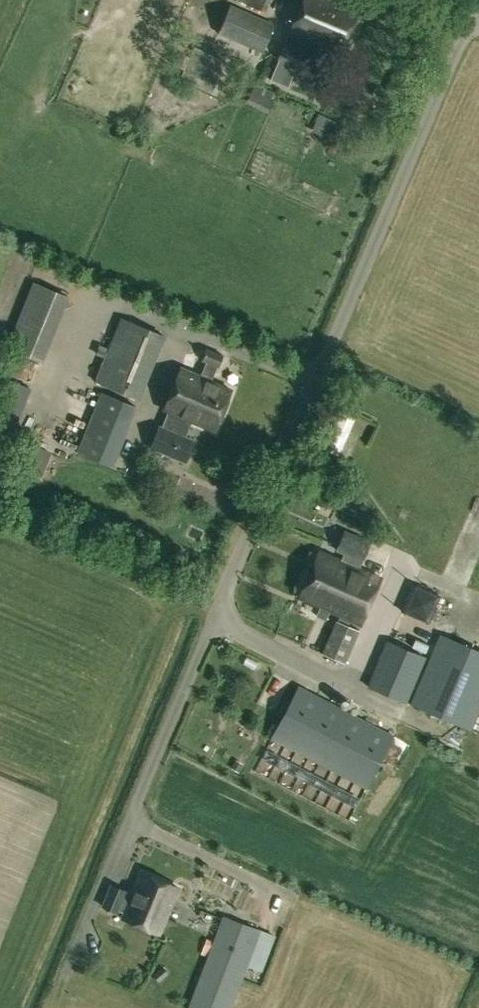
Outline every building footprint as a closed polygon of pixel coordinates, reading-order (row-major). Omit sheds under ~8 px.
[(265,12),(270,0),(240,0),(244,2),(244,3),(265,12)] [(277,58),(309,72),(321,44),(341,52),(358,12),(330,0),(303,0),(289,32),(277,58)] [(218,33),(263,52),(274,24),(230,5),(218,33)] [(191,53),(184,70),(204,79),(212,63),(191,53)] [(277,94),(254,83),(246,102),(269,113),(277,94)] [(312,129),(334,139),(341,124),(319,114),(312,129)] [(95,382),(138,399),(163,336),(121,318),(95,382)] [(218,367),(224,354),(206,347),(200,361),(205,362),(199,375),(181,367),(164,408),(172,412),(165,430),(156,426),(147,446),(187,462),(195,442),(186,438),(193,421),(215,430),(232,389),(211,380),(216,367),(218,367)] [(111,466),(135,405),(102,392),(77,452),(111,466)] [(350,399),(342,416),(355,423),(364,405),(350,399)] [(51,452),(38,447),(28,471),(41,477),(51,452)] [(359,558),(366,541),(344,532),(336,550),(345,553),(342,561),(319,551),(299,597),(321,606),(317,616),(326,619),(329,610),(362,624),(381,577),(358,568),(362,559),(359,558)] [(412,583),(400,611),(429,623),(441,595),(412,583)] [(337,620),(322,653),(345,663),(359,630),(337,620)] [(478,710),(478,650),(439,633),(409,704),(471,730),(478,710)] [(367,686),(407,704),(427,657),(387,639),(367,686)] [(255,678),(267,684),(273,669),(261,664),(255,678)] [(366,789),(394,735),(298,684),(270,738),(366,789)] [(132,893),(111,884),(102,905),(117,911),(118,909),(124,911),(122,917),(159,933),(179,887),(141,871),(132,893)] [(260,900),(274,907),(281,895),(268,887),(260,900)] [(186,1007),(231,1007),(252,953),(266,959),(275,935),(222,914),(186,1007)]
